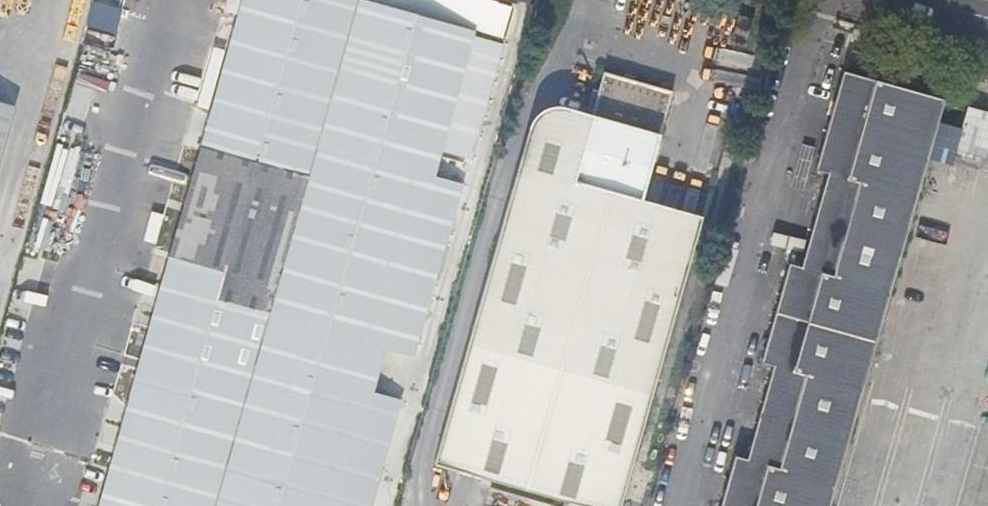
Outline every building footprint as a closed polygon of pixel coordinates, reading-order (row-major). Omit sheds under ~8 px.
[(445,236),(451,216),(460,183),(447,178),(451,161),(439,157),(441,150),(453,153),(460,125),(475,129),(476,126),(457,120),(466,91),(458,89),(460,82),(467,85),(473,67),(491,72),(493,63),(482,60),(467,56),(473,35),(347,0),(243,0),(103,505),(369,505),(445,236)] [(499,43),(510,5),(492,0),(347,0),(473,35),(488,39),(499,43)] [(739,15),(731,42),(745,46),(753,19),(739,15)] [(467,56),(482,60),(488,39),(473,35),(467,56)] [(856,70),(863,48),(854,46),(847,68),(856,70)] [(457,120),(476,126),(491,72),(473,67),(467,85),(466,91),(457,120)] [(946,98),(845,69),(817,166),(829,170),(802,266),(790,262),(762,359),(774,362),(747,458),(735,455),(721,505),(830,505),(946,98)] [(589,119),(565,204),(512,190),(436,465),(586,505),(622,505),(702,216),(640,199),(668,91),(602,74),(589,119)] [(458,89),(466,91),(467,85),(460,82),(458,89)] [(12,106),(0,102),(0,148),(12,106)] [(970,105),(958,144),(987,153),(987,152),(987,110),(970,105)] [(565,204),(589,119),(550,107),(544,107),(539,108),(535,111),(533,114),(530,120),(512,190),(565,204)] [(447,178),(460,183),(475,129),(460,125),(453,153),(451,161),(447,178)] [(439,157),(451,161),(453,153),(441,150),(439,157)] [(158,237),(173,163),(134,155),(119,229),(158,237)] [(921,190),(908,246),(935,252),(948,196),(921,190)] [(451,216),(445,236),(455,239),(461,220),(451,216)]
